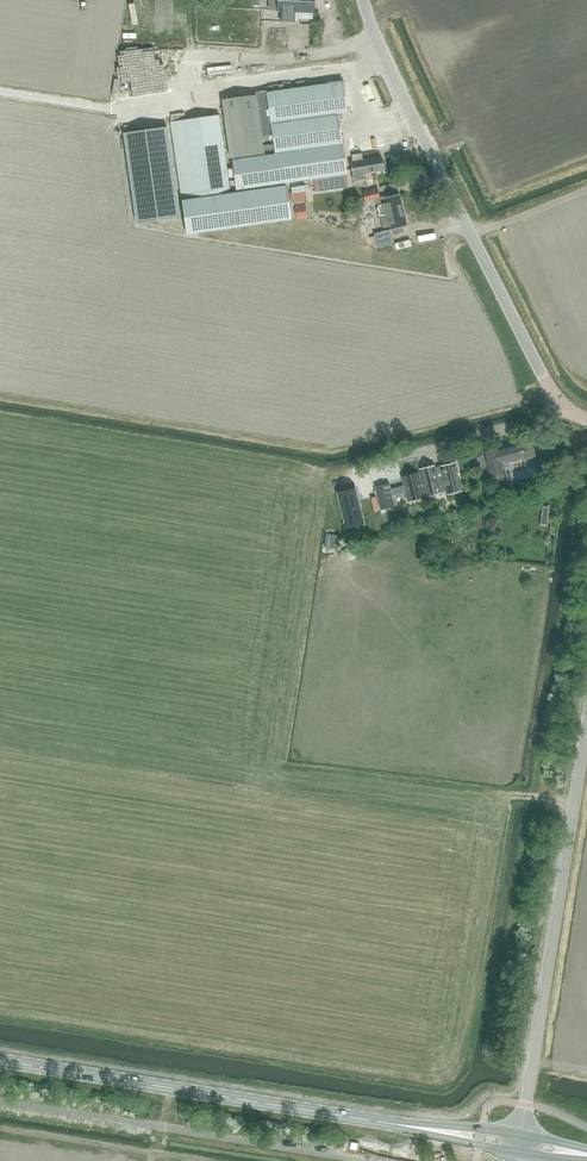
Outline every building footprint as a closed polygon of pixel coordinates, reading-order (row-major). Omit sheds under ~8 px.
[(278,12),(280,12),(280,22),(295,23),(295,19),(296,12),(313,13),(314,0),(278,0),(278,9),(278,12)] [(265,155),(232,160),(236,189),(286,183),(303,180),(310,179),(314,179),(316,192),(344,188),(343,175),(347,174),(345,157),(343,144),(339,114),(347,113),(343,82),(295,88),(295,89),(267,92),(266,91),(255,93),(256,95),(262,137),(269,136),(269,140),(273,140),(274,145),(263,146),(264,154),(265,155)] [(230,159),(264,154),(256,95),(222,100),(230,159)] [(181,198),(231,191),(219,115),(170,122),(171,128),(181,198)] [(180,217),(167,126),(124,133),(136,223),(180,217)] [(354,159),(362,158),(362,155),(381,152),(378,136),(351,141),(354,159)] [(362,158),(354,159),(355,161),(351,162),(354,181),(365,179),(364,173),(384,170),(382,157),(362,160),(362,158)] [(286,186),(182,201),(187,235),(291,219),(286,186)] [(380,216),(403,210),(399,195),(385,199),(384,195),(380,196),(378,188),(363,192),(365,202),(374,200),(374,202),(379,205),(378,207),(380,216)] [(306,204),(296,206),(298,220),(308,219),(306,204)] [(403,210),(380,216),(379,216),(382,228),(391,226),(392,229),(407,226),(403,210)] [(377,242),(391,239),(389,230),(375,233),(377,242)] [(492,450),(482,453),(483,456),(486,469),(490,483),(503,480),(499,466),(535,456),(531,440),(492,450)] [(486,469),(483,456),(477,457),(480,471),(486,469)] [(435,466),(420,470),(427,496),(443,492),(446,491),(447,495),(462,491),(461,486),(455,463),(440,467),(441,467),(435,468),(435,466)] [(425,497),(419,472),(402,476),(404,486),(391,489),(392,495),(405,492),(408,501),(413,500),(425,497)] [(395,506),(392,495),(391,489),(389,483),(374,487),(380,510),(395,506)] [(357,488),(338,493),(346,528),(365,524),(357,488)]
